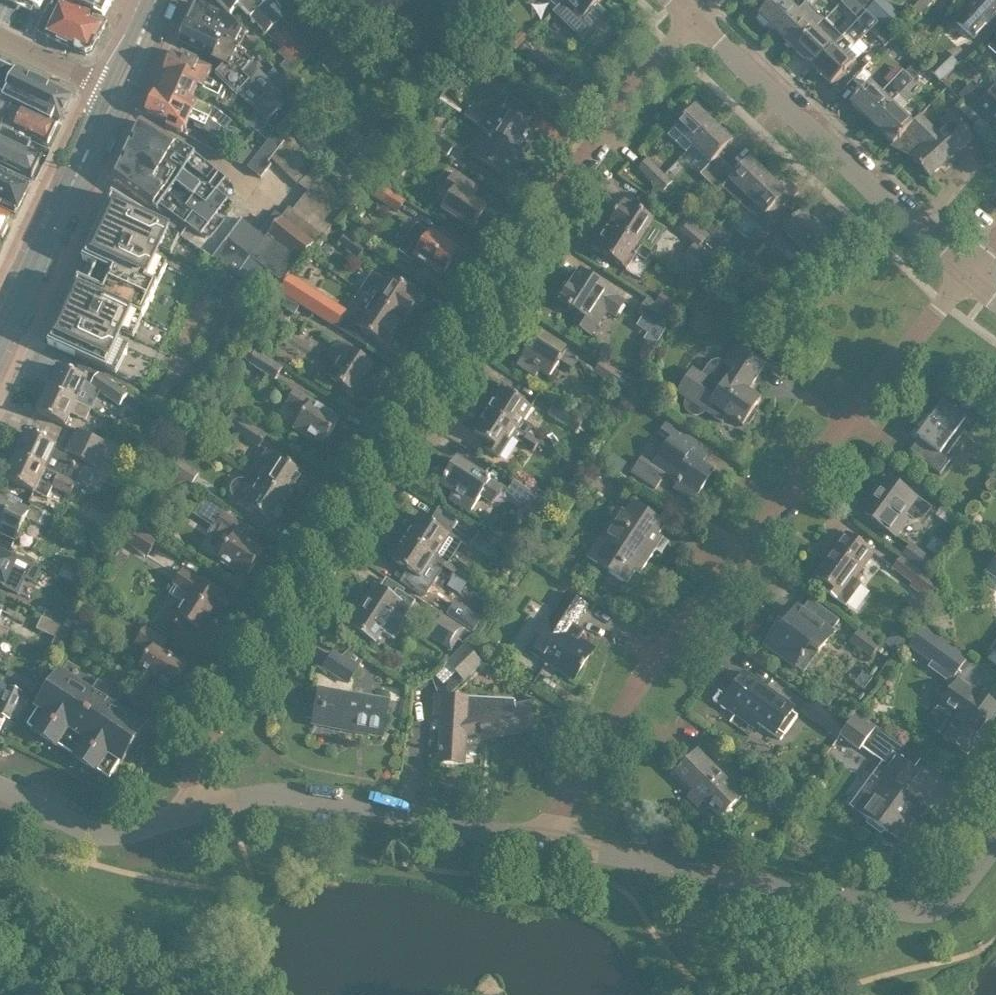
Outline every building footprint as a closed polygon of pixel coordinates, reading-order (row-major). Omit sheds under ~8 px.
[(36,30),(85,54),(91,50),(106,19),(93,13),(90,19),(86,17),(88,13),(64,2),(60,0),(50,0),(36,30)] [(110,0),(72,0),(103,15),(110,0)] [(228,10),(236,2),(265,31),(267,29),(282,46),(280,48),(299,66),(313,51),(278,18),(260,0),(218,0),(228,10)] [(488,0),(470,0),(468,2),(478,12),(489,0),(488,0)] [(553,10),(581,37),(607,10),(597,0),(598,0),(563,0),(557,6),(553,10)] [(777,30),(797,9),(787,0),(770,0),(758,12),(777,30)] [(864,9),(862,8),(854,0),(841,0),(840,1),(856,17),(864,9)] [(875,20),(884,28),(897,14),(882,0),(869,0),(862,8),(864,9),(865,10),(875,20)] [(912,6),(919,12),(930,0),(917,0),(912,6)] [(954,21),(971,38),(995,11),(995,0),(974,0),(967,7),(962,3),(949,16),(954,21)] [(244,29),(239,24),(233,18),(196,1),(187,19),(236,42),(242,30),(243,30),(244,29)] [(797,9),(777,30),(795,47),(815,26),(797,9)] [(844,31),(855,41),(875,20),(865,10),(844,31)] [(823,18),(815,26),(795,47),(813,64),(840,35),(823,18)] [(289,97),(254,61),(238,46),(239,43),(236,42),(187,19),(179,38),(213,54),(212,57),(220,60),(213,67),(267,119),(289,97)] [(521,28),(509,41),(514,46),(527,33),(521,28)] [(841,34),(840,35),(813,64),(831,82),(856,56),(847,47),(851,43),(841,34)] [(988,44),(995,51),(995,36),(988,44)] [(927,69),(938,79),(955,61),(944,50),(927,69)] [(172,51),(167,62),(163,71),(197,86),(197,84),(219,93),(222,85),(205,77),(209,67),(193,60),(194,56),(181,51),(180,54),(172,51)] [(57,123),(71,93),(0,59),(0,96),(57,123)] [(273,65),(266,72),(273,79),(280,72),(273,65)] [(849,101),(871,122),(892,100),(898,94),(911,81),(898,69),(879,89),(870,80),(849,101)] [(163,71),(162,74),(154,92),(217,119),(220,111),(191,98),(197,86),(163,71)] [(591,89),(576,76),(560,95),(575,108),(591,89)] [(918,89),(911,81),(898,94),(906,102),(918,89)] [(968,107),(981,93),(969,82),(956,96),(968,107)] [(980,117),(995,132),(995,104),(982,91),(981,93),(968,107),(980,117)] [(154,92),(152,98),(147,110),(167,119),(165,123),(178,129),(184,115),(213,128),(217,119),(154,92)] [(500,108),(504,111),(497,123),(469,105),(463,113),(491,132),(520,151),(536,127),(527,122),(535,110),(510,93),(500,108)] [(57,123),(0,96),(0,127),(1,128),(11,133),(14,127),(47,143),(57,123)] [(892,100),(871,122),(893,143),(895,140),(897,138),(898,139),(901,136),(900,135),(913,121),(912,121),(913,120),(892,100)] [(692,143),(713,122),(695,104),(674,125),(692,143)] [(897,138),(895,140),(911,155),(929,175),(973,136),(950,109),(938,119),(943,124),(937,129),(920,113),(913,120),(912,121),(913,121),(900,135),(901,136),(898,139),(897,138)] [(262,118),(254,129),(267,139),(269,136),(274,130),(262,118)] [(304,118),(292,130),(301,139),(313,128),(304,118)] [(979,118),(970,127),(994,150),(995,147),(995,134),(979,118)] [(143,120),(141,120),(140,119),(113,178),(114,178),(146,201),(153,204),(161,210),(164,205),(200,232),(227,196),(216,187),(225,176),(195,152),(146,122),(143,120)] [(713,122),(692,143),(710,160),(700,172),(709,180),(726,162),(717,153),(731,139),(730,139),(732,136),(723,128),(721,130),(713,122)] [(420,136),(447,153),(454,142),(428,126),(420,136)] [(45,148),(30,141),(2,128),(1,128),(0,127),(0,163),(31,177),(45,148)] [(355,150),(378,170),(395,150),(373,130),(355,150)] [(505,175),(520,151),(491,132),(476,156),(505,175)] [(267,139),(247,166),(260,176),(271,162),(269,159),(271,157),(297,184),(300,181),(307,189),(292,208),(289,205),(282,214),(275,209),(258,230),(266,235),(268,233),(298,257),(300,259),(316,239),(318,240),(348,205),(283,139),(280,144),(269,136),(267,139)] [(750,156),(736,171),(726,162),(709,180),(718,189),(723,185),(740,203),(747,195),(768,174),(750,156)] [(638,166),(655,182),(663,173),(647,157),(638,166)] [(2,235),(8,222),(5,221),(9,214),(7,213),(9,209),(15,211),(29,182),(0,169),(0,235),(2,235)] [(441,207),(471,227),(486,204),(474,196),(481,186),(456,169),(446,183),(453,188),(441,207)] [(663,173),(655,182),(662,189),(672,180),(663,173)] [(748,211),(755,203),(765,213),(769,218),(790,196),(786,191),(768,174),(747,195),(740,203),(748,211)] [(372,194),(395,209),(404,195),(381,180),(372,194)] [(60,314),(47,341),(106,368),(118,340),(110,336),(114,328),(122,332),(123,331),(133,336),(142,315),(157,283),(147,278),(156,257),(148,254),(152,245),(160,249),(169,229),(111,192),(98,220),(99,221),(98,222),(104,224),(101,231),(96,228),(95,230),(94,229),(81,257),(95,263),(95,265),(88,280),(87,281),(77,277),(64,304),(65,305),(64,306),(70,309),(67,315),(61,313),(61,314),(60,314)] [(624,198),(608,222),(640,242),(656,219),(624,198)] [(829,252),(820,242),(829,233),(804,208),(783,230),(805,251),(791,264),(804,278),(829,252)] [(227,242),(215,259),(235,275),(251,252),(283,277),(297,259),(298,257),(268,233),(266,235),(258,230),(241,216),(223,240),(227,242)] [(704,224),(712,231),(719,224),(711,217),(704,224)] [(413,259),(415,255),(442,273),(458,248),(417,221),(412,230),(399,250),(413,259)] [(640,242),(608,222),(593,245),(625,266),(635,250),(647,258),(652,250),(640,242)] [(729,234),(719,224),(703,240),(713,250),(729,234)] [(338,240),(359,254),(365,243),(345,230),(338,240)] [(769,244),(763,238),(745,257),(751,262),(769,244)] [(688,249),(704,264),(712,256),(695,241),(688,249)] [(580,267),(568,284),(565,282),(558,292),(561,294),(559,298),(579,311),(573,321),(591,333),(607,308),(615,314),(625,299),(617,293),(618,292),(580,267)] [(403,317),(406,319),(422,295),(389,273),(386,277),(374,269),(361,288),(364,290),(374,297),(402,314),(401,316),(403,317)] [(286,276),(278,288),(290,295),(296,299),(336,324),(345,309),(346,308),(289,271),(286,276)] [(222,286),(252,300),(256,293),(228,274),(222,286)] [(688,274),(681,284),(691,291),(698,280),(688,274)] [(705,278),(701,286),(711,292),(715,285),(705,278)] [(290,295),(278,288),(273,297),(291,308),(296,299),(290,295)] [(387,343),(403,317),(401,316),(402,314),(374,297),(364,290),(354,304),(365,311),(357,323),(387,343)] [(661,290),(655,299),(675,312),(681,303),(661,290)] [(637,309),(663,326),(671,313),(645,296),(637,309)] [(741,424),(759,397),(747,389),(764,363),(772,350),(742,330),(741,331),(742,332),(736,342),(735,341),(723,360),(720,357),(716,358),(712,359),(709,362),(701,374),(690,366),(676,389),(687,396),(685,400),(685,404),(686,407),(689,410),(693,412),(697,412),(700,410),(703,407),(721,419),(726,413),(741,424)] [(521,357),(549,375),(560,358),(572,366),(577,358),(537,332),(521,357)] [(338,363),(330,375),(355,391),(374,363),(336,338),(325,355),(338,363)] [(268,371),(275,362),(255,349),(249,359),(268,371)] [(614,382),(621,371),(601,358),(594,369),(614,382)] [(634,360),(627,371),(638,379),(646,368),(634,360)] [(96,392),(81,384),(85,376),(57,363),(47,386),(75,399),(90,406),(96,392)] [(127,391),(98,371),(89,384),(118,405),(127,391)] [(495,398),(488,408),(538,440),(539,440),(527,432),(532,423),(522,417),(530,405),(516,396),(519,392),(501,381),(491,396),(495,398)] [(90,406),(75,399),(47,386),(37,409),(64,422),(69,411),(85,418),(91,407),(90,406)] [(293,425),(306,434),(307,433),(322,443),(338,417),(312,400),(313,399),(294,387),(286,400),(303,410),(293,425)] [(978,422),(963,410),(961,413),(944,400),(932,417),(929,415),(927,418),(924,421),(922,423),(919,426),(923,429),(918,436),(920,438),(911,450),(939,471),(952,456),(946,452),(963,429),(968,432),(978,422)] [(548,411),(577,429),(583,420),(554,401),(548,411)] [(488,408),(475,429),(488,438),(484,445),(498,454),(511,433),(533,448),(538,440),(488,408)] [(224,420),(259,443),(265,433),(230,410),(224,420)] [(696,491),(712,467),(703,462),(711,451),(697,441),(675,427),(665,419),(659,429),(669,436),(652,461),(641,454),(632,467),(658,485),(666,473),(678,482),(675,486),(692,498),(696,491)] [(77,426),(71,438),(104,453),(109,441),(77,426)] [(43,467),(44,465),(76,479),(83,464),(77,460),(78,456),(98,466),(104,453),(71,438),(65,451),(54,443),(27,431),(16,454),(43,467)] [(253,473),(289,497),(305,473),(268,450),(253,473)] [(44,465),(43,467),(16,454),(5,477),(33,490),(46,496),(51,486),(69,494),(76,479),(44,465)] [(449,497),(470,511),(481,495),(491,502),(502,485),(490,478),(457,456),(440,482),(453,491),(449,497)] [(174,470),(194,483),(201,472),(180,459),(174,470)] [(571,463),(567,470),(577,476),(581,470),(571,463)] [(289,497),(253,473),(248,480),(245,479),(241,479),(237,480),(235,483),(234,487),(234,490),(235,494),(238,497),(274,520),(289,497)] [(873,498),(864,510),(898,534),(913,514),(917,518),(924,517),(931,506),(889,476),(882,486),(879,485),(871,496),(873,498)] [(505,491),(538,512),(547,499),(514,478),(505,491)] [(0,495),(0,524),(2,524),(0,528),(0,531),(15,538),(25,517),(35,522),(41,510),(29,504),(27,508),(0,495)] [(585,556),(627,583),(635,570),(639,573),(655,548),(663,536),(659,534),(666,522),(632,500),(625,511),(618,507),(585,556)] [(420,513),(406,535),(435,554),(446,561),(460,538),(470,545),(480,531),(440,505),(430,520),(420,513)] [(214,523),(211,529),(215,532),(213,536),(225,543),(217,556),(233,566),(231,568),(245,577),(263,549),(254,543),(236,531),(241,523),(234,518),(237,513),(225,506),(214,523)] [(976,510),(975,510),(974,510),(973,511),(972,511),(971,511),(971,512),(970,512),(970,513),(969,514),(969,515),(968,516),(968,517),(968,518),(969,519),(969,520),(969,521),(970,521),(970,522),(971,523),(972,523),(972,524),(973,524),(974,524),(975,524),(976,524),(977,524),(978,524),(979,523),(980,523),(980,522),(981,522),(981,521),(982,521),(982,520),(982,519),(982,518),(983,517),(982,516),(982,515),(982,514),(981,513),(980,512),(980,511),(979,511),(978,511),(977,510),(976,510)] [(846,531),(814,575),(825,583),(822,587),(846,605),(862,584),(854,578),(874,551),(846,531)] [(126,547),(146,561),(155,545),(135,533),(126,547)] [(115,535),(110,543),(118,549),(123,541),(115,535)] [(435,554),(406,535),(392,557),(401,563),(417,574),(421,576),(429,563),(451,577),(456,568),(446,561),(435,554)] [(911,540),(900,554),(923,572),(924,571),(923,570),(933,558),(911,540)] [(2,584),(16,591),(24,574),(30,577),(32,578),(38,565),(37,565),(5,549),(2,553),(0,552),(0,583),(2,584)] [(508,568),(514,558),(504,552),(498,562),(508,568)] [(923,572),(900,554),(891,565),(911,581),(909,584),(927,597),(937,583),(923,572)] [(55,573),(77,584),(83,571),(61,560),(55,573)] [(221,613),(230,599),(183,569),(174,582),(190,592),(180,607),(174,603),(166,616),(185,628),(189,621),(200,628),(213,607),(221,613)] [(366,596),(368,597),(351,623),(375,639),(382,629),(394,637),(407,617),(405,616),(415,600),(397,588),(392,595),(376,584),(374,583),(366,596)] [(583,630),(573,623),(586,605),(566,591),(546,621),(545,620),(526,648),(572,678),(590,650),(576,640),(583,630)] [(778,624),(764,642),(794,664),(808,645),(818,652),(832,633),(830,631),(838,620),(809,598),(801,610),(796,606),(781,626),(778,624)] [(447,616),(472,632),(473,632),(484,616),(458,599),(447,616)] [(49,602),(43,615),(64,625),(70,612),(49,602)] [(447,616),(439,611),(432,621),(435,623),(429,633),(451,647),(457,637),(462,641),(461,641),(462,642),(472,632),(447,616)] [(43,615),(38,626),(64,638),(70,628),(64,625),(43,615)] [(3,639),(8,628),(0,624),(0,638),(3,639)] [(139,665),(174,687),(188,666),(158,647),(164,638),(144,625),(135,640),(149,649),(139,665)] [(942,642),(919,626),(907,641),(931,658),(952,674),(964,658),(942,642)] [(847,641),(869,657),(877,646),(854,630),(847,641)] [(438,762),(463,764),(465,735),(482,731),(483,738),(535,728),(529,701),(518,703),(517,698),(473,696),(453,694),(453,689),(484,660),(467,643),(430,678),(435,693),(434,713),(442,714),(438,762)] [(324,664),(335,671),(348,680),(363,657),(350,649),(344,658),(332,651),(324,664)] [(37,706),(27,722),(35,728),(34,729),(56,743),(57,742),(74,753),(74,754),(96,769),(96,768),(108,776),(119,759),(120,760),(142,726),(144,724),(115,705),(90,689),(97,678),(66,658),(60,669),(36,705),(37,706)] [(36,666),(31,674),(39,680),(44,671),(36,666)] [(8,668),(3,680),(31,692),(36,680),(8,668)] [(796,714),(790,710),(792,707),(743,672),(720,704),(734,714),(738,710),(772,735),(774,732),(780,736),(796,714)] [(947,687),(935,704),(937,705),(938,704),(954,715),(940,735),(939,734),(938,735),(964,754),(978,733),(976,732),(979,727),(982,729),(995,709),(995,707),(971,689),(970,691),(953,679),(947,687)] [(21,690),(7,684),(5,688),(0,686),(0,705),(12,710),(21,690)] [(312,722),(335,727),(382,735),(388,702),(318,689),(317,698),(311,697),(307,717),(313,718),(312,722)] [(798,711),(835,736),(843,725),(807,699),(798,711)] [(857,713),(840,736),(860,750),(862,746),(876,727),(857,713)] [(675,771),(720,815),(741,794),(696,749),(675,771)] [(872,775),(859,793),(868,800),(859,813),(901,843),(926,808),(904,792),(919,771),(913,767),(897,756),(880,780),(872,775)]
